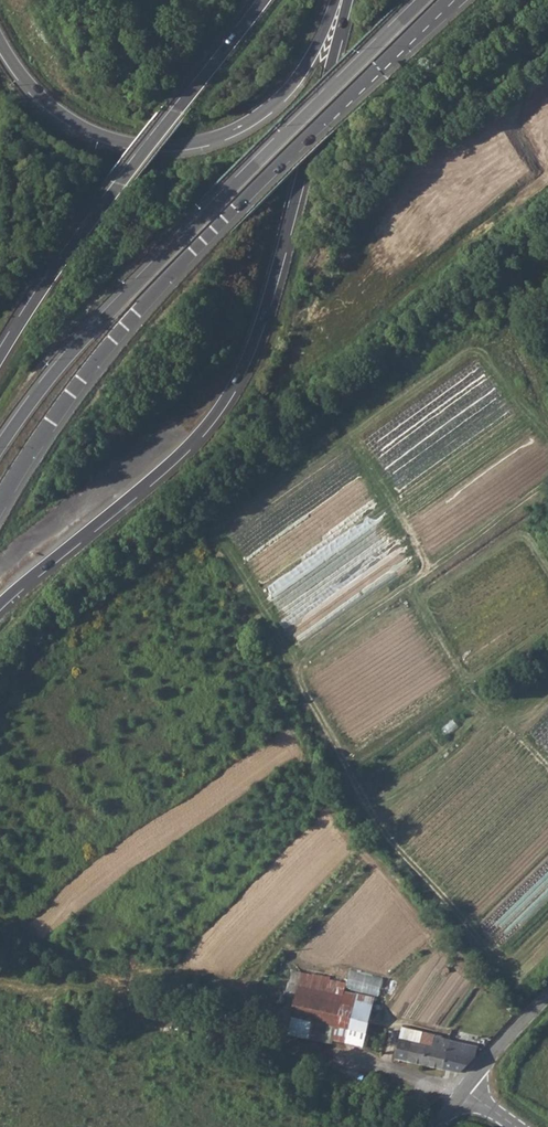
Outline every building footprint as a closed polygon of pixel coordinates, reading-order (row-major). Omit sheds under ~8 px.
[(300,974),(287,1033),(331,1043),(332,1040),(363,1047),(375,998),(345,991),(346,984),(300,974)] [(521,994),(514,1002),(518,1006),(525,999),(521,994)] [(403,1026),(396,1058),(461,1073),(476,1056),(468,1055),(469,1048),(451,1043),(451,1040),(436,1036),(437,1034),(403,1026)] [(469,1048),(468,1055),(476,1056),(477,1050),(469,1048)] [(409,1109),(409,1111),(410,1113),(411,1114),(412,1115),(414,1115),(415,1115),(417,1113),(418,1112),(418,1110),(418,1108),(417,1107),(414,1106),(411,1106),(410,1107),(409,1109)]
